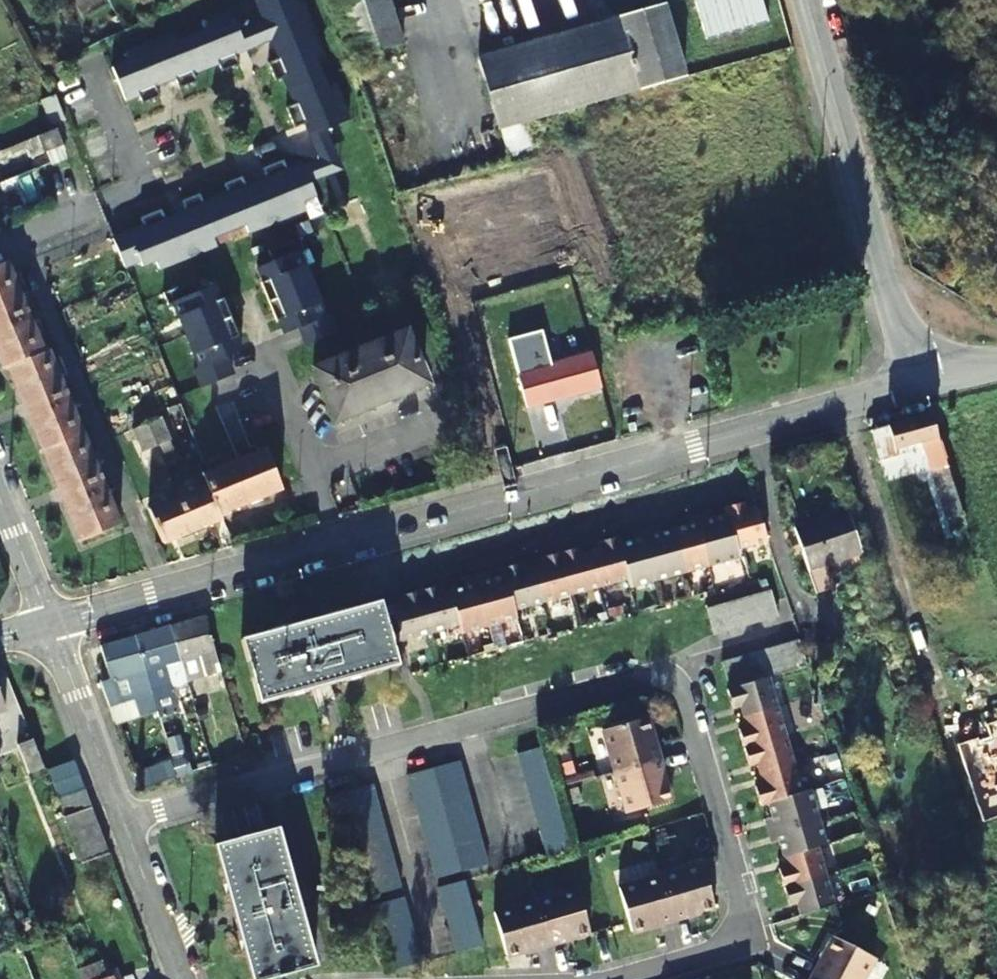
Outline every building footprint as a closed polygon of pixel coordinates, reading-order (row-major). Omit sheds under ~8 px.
[(313,31),(300,0),(295,0),(291,2),(290,0),(256,0),(263,17),(248,23),(256,41),(270,35),(275,37),(279,46),(313,31)] [(354,59),(404,44),(390,0),(335,0),(354,59)] [(764,27),(756,0),(692,0),(705,44),(764,27)] [(507,168),(535,161),(524,124),(684,79),(664,7),(478,62),(507,168)] [(210,28),(193,35),(206,68),(218,63),(222,72),(240,64),(235,54),(238,48),(245,45),(237,27),(231,10),(206,20),(210,28)] [(248,23),(237,27),(245,45),(256,41),(248,23)] [(289,91),(322,77),(315,61),(324,58),(313,31),(279,46),(281,52),(279,58),(268,63),(276,81),(284,78),(289,91)] [(174,33),(150,43),(164,78),(169,75),(175,78),(179,89),(197,81),(194,73),(206,68),(193,35),(177,41),(174,33)] [(127,52),(130,60),(112,67),(126,101),(139,95),(142,104),(160,97),(155,86),(158,80),(164,78),(150,43),(127,52)] [(315,134),(349,120),(336,86),(327,90),(322,77),(289,91),(295,104),(286,107),(295,128),(306,124),(311,126),(315,134)] [(45,124),(61,123),(60,96),(43,97),(45,124)] [(344,170),(326,129),(315,134),(311,126),(306,124),(304,125),(318,159),(303,165),(310,183),(344,170)] [(53,151),(65,146),(57,129),(46,134),(53,151)] [(258,187),(272,223),(306,210),(302,201),(316,196),(310,183),(303,165),(302,162),(287,168),(284,160),(262,169),(267,179),(264,185),(258,187)] [(55,201),(67,196),(57,169),(44,174),(55,201)] [(215,198),(229,231),(245,224),(248,233),(272,223),(258,187),(253,190),(247,187),(242,176),(224,184),(227,193),(215,198)] [(193,255),(216,246),(213,237),(229,231),(215,198),(203,202),(200,194),(182,201),(186,212),(183,218),(178,220),(193,255)] [(156,261),(159,269),(193,255),(178,220),(172,223),(166,220),(161,209),(140,218),(144,226),(113,239),(125,267),(140,261),(142,266),(156,261)] [(305,250),(299,238),(269,250),(273,262),(258,268),(271,301),(312,284),(299,253),(305,250)] [(28,308),(10,264),(0,268),(0,319),(28,308)] [(228,318),(215,285),(199,292),(194,280),(163,293),(168,306),(174,303),(187,336),(228,318)] [(271,301),(284,334),(300,327),(307,345),(338,332),(330,314),(325,316),(312,284),(271,301)] [(28,308),(0,319),(0,353),(7,371),(12,369),(48,355),(28,308)] [(225,358),(241,351),(228,318),(187,336),(199,367),(194,369),(202,387),(232,375),(225,358)] [(366,414),(424,390),(401,342),(311,381),(336,436),(370,422),(366,414)] [(563,367),(542,375),(553,404),(600,386),(583,343),(558,353),(563,367)] [(12,369),(29,411),(71,396),(53,352),(48,355),(12,369)] [(29,411),(47,453),(87,438),(71,396),(29,411)] [(897,444),(925,436),(955,526),(969,523),(945,451),(937,427),(932,411),(889,421),(897,444)] [(147,423),(159,450),(173,445),(161,418),(147,423)] [(146,456),(159,450),(147,423),(135,428),(146,456)] [(47,453),(64,498),(105,482),(87,438),(47,453)] [(276,446),(243,459),(260,501),(292,489),(276,446)] [(260,501),(243,459),(210,471),(227,514),(260,501)] [(123,526),(105,482),(64,498),(83,542),(123,526)] [(224,521),(209,487),(180,499),(195,532),(224,521)] [(730,502),(732,509),(742,544),(772,536),(762,501),(752,504),(749,497),(730,502)] [(195,532),(180,499),(152,511),(165,543),(195,532)] [(718,513),(716,506),(704,509),(706,517),(718,513)] [(704,509),(692,513),(694,520),(706,517),(704,509)] [(718,513),(706,517),(717,560),(744,552),(742,544),(732,509),(718,513)] [(865,551),(853,512),(834,517),(847,557),(865,551)] [(694,520),(679,524),(690,568),(717,560),(706,517),(694,520)] [(809,546),(816,543),(824,565),(847,557),(834,517),(803,527),(809,546)] [(662,521),(648,525),(651,532),(664,528),(662,521)] [(679,524),(664,528),(651,532),(663,576),(690,568),(679,524)] [(648,525),(637,528),(640,535),(651,532),(648,525)] [(626,539),(624,532),(604,537),(606,544),(595,548),(605,582),(634,574),(626,539)] [(640,535),(626,539),(634,574),(636,583),(663,576),(651,532),(640,535)] [(586,550),(584,543),(565,548),(567,555),(576,590),(605,582),(595,548),(586,550)] [(816,567),(824,565),(816,543),(809,546),(816,567)] [(547,553),(549,560),(539,563),(547,598),(576,590),(567,555),(565,548),(547,553)] [(539,563),(528,566),(526,559),(507,564),(509,571),(519,607),(547,598),(539,563)] [(495,575),(493,568),(480,572),(482,579),(495,575)] [(495,575),(482,579),(493,623),(521,615),(519,607),(509,571),(495,575)] [(482,579),(480,572),(468,575),(470,583),(482,579)] [(470,583),(455,586),(464,622),(466,630),(493,623),(482,579),(470,583)] [(443,582),(424,588),(436,629),(464,622),(455,586),(445,589),(443,582)] [(436,629),(424,588),(406,592),(408,600),(396,603),(406,638),(436,629)] [(786,622),(778,596),(764,600),(772,626),(786,622)] [(385,598),(245,636),(261,700),(402,663),(396,640),(387,605),(385,598)] [(772,626),(764,600),(751,605),(759,631),(772,626)] [(396,603),(387,605),(396,640),(406,638),(396,603)] [(759,631),(751,605),(737,609),(746,635),(759,631)] [(746,635),(737,609),(724,614),(733,639),(746,635)] [(733,639),(724,614),(711,618),(719,644),(733,639)] [(187,681),(187,682),(224,672),(206,615),(171,624),(181,659),(187,681)] [(181,659),(171,624),(136,634),(158,710),(160,715),(179,709),(172,685),(166,663),(181,659)] [(158,710),(136,634),(102,644),(109,676),(103,677),(112,703),(135,697),(140,715),(158,710)] [(816,671),(808,645),(794,650),(802,675),(816,671)] [(802,675),(794,650),(781,654),(789,680),(802,675)] [(789,680),(781,654),(768,658),(776,684),(789,680)] [(776,684),(768,658),(755,663),(763,689),(774,685),(776,684)] [(187,681),(181,659),(166,663),(172,685),(187,681)] [(763,689),(755,663),(742,667),(750,693),(763,689)] [(750,693),(742,667),(728,671),(737,697),(750,693)] [(9,708),(0,685),(0,712),(9,708)] [(784,714),(774,685),(763,689),(750,693),(737,697),(734,698),(740,718),(747,715),(751,727),(784,714)] [(140,715),(135,697),(112,703),(118,721),(140,715)] [(793,743),(784,714),(751,727),(753,736),(746,738),(751,756),(793,743)] [(620,774),(665,763),(654,722),(609,733),(620,774)] [(47,769),(37,741),(21,746),(33,774),(47,769)] [(801,771),(793,743),(751,756),(757,773),(764,772),(767,782),(801,771)] [(553,762),(549,749),(523,756),(526,769),(553,762)] [(51,767),(60,796),(86,786),(76,758),(51,767)] [(175,775),(170,759),(136,771),(142,787),(175,775)] [(436,767),(440,782),(468,775),(464,760),(436,767)] [(530,782),(556,775),(553,762),(526,769),(530,782)] [(631,816),(676,804),(665,763),(620,774),(631,816)] [(413,789),(440,782),(436,767),(409,774),(413,789)] [(809,800),(801,771),(767,782),(770,792),(763,794),(768,813),(775,811),(809,800)] [(471,788),(468,775),(440,782),(443,795),(471,788)] [(533,795),(560,788),(556,775),(530,782),(533,795)] [(443,795),(440,782),(413,789),(416,801),(443,795)] [(350,790),(354,804),(380,798),(376,784),(350,790)] [(86,786),(60,796),(58,796),(65,815),(94,806),(86,786)] [(475,800),(471,788),(443,795),(447,807),(475,800)] [(537,808),(563,800),(560,788),(533,795),(537,808)] [(347,791),(330,796),(334,814),(352,810),(347,791)] [(447,807),(443,795),(416,801),(419,814),(447,807)] [(826,824),(818,797),(809,800),(775,811),(779,824),(783,837),(826,824)] [(383,810),(380,798),(354,804),(357,817),(383,810)] [(478,813),(475,800),(447,807),(450,820),(478,813)] [(541,820),(567,813),(563,800),(537,808),(541,820)] [(99,820),(94,806),(65,815),(71,830),(99,820)] [(450,820),(447,807),(419,814),(423,827),(450,820)] [(386,822),(383,810),(357,817),(360,829),(386,822)] [(481,825),(478,813),(450,820),(453,833),(481,825)] [(544,833),(571,826),(567,813),(541,820),(544,833)] [(105,836),(99,820),(71,830),(77,845),(105,836)] [(453,833),(450,820),(423,827),(426,839),(453,833)] [(390,836),(386,822),(360,829),(363,843),(390,836)] [(783,837),(779,824),(772,826),(776,839),(783,837)] [(825,853),(834,850),(826,824),(783,837),(786,848),(791,864),(825,853)] [(481,825),(453,833),(456,844),(484,837),(481,825)] [(315,966),(279,826),(216,843),(251,978),(264,978),(315,966)] [(548,846),(574,839),(571,826),(544,833),(548,846)] [(456,844),(453,833),(426,839),(429,852),(456,844)] [(110,849),(105,836),(77,845),(82,860),(110,849)] [(393,849),(390,836),(363,843),(366,855),(393,849)] [(779,850),(786,848),(783,837),(776,839),(779,850)] [(551,859),(578,852),(574,839),(548,846),(551,859)] [(460,859),(456,844),(429,852),(432,866),(460,859)] [(396,860),(393,849),(366,855),(370,867),(396,860)] [(792,893),(833,880),(825,853),(791,864),(793,873),(786,875),(792,893)] [(463,871),(460,859),(432,866),(435,878),(463,871)] [(400,874),(396,860),(370,867),(373,881),(400,874)] [(717,912),(705,869),(663,880),(675,924),(717,912)] [(403,887),(400,874),(373,881),(376,893),(403,887)] [(675,924),(663,880),(622,891),(634,935),(675,924)] [(841,911),(833,880),(792,893),(797,911),(804,909),(808,922),(841,911)] [(466,881),(439,888),(442,901),(470,894),(466,881)] [(538,902),(550,947),(591,936),(579,891),(538,902)] [(442,901),(446,915),(473,908),(470,894),(442,901)] [(379,904),(382,917),(409,909),(406,897),(379,904)] [(538,902),(495,913),(507,958),(550,947),(538,902)] [(446,915),(449,927),(477,920),(473,908),(446,915)] [(382,917),(386,930),(413,923),(409,909),(382,917)] [(449,927),(452,940),(480,932),(477,920),(449,927)] [(386,930),(389,943),(416,936),(413,923),(386,930)] [(483,947),(480,932),(452,940),(456,954),(483,947)] [(389,943),(393,956),(419,949),(416,936),(389,943)] [(884,964),(842,940),(820,977),(824,978),(875,978),(884,964)] [(423,963),(419,949),(393,956),(397,970),(423,963)]
